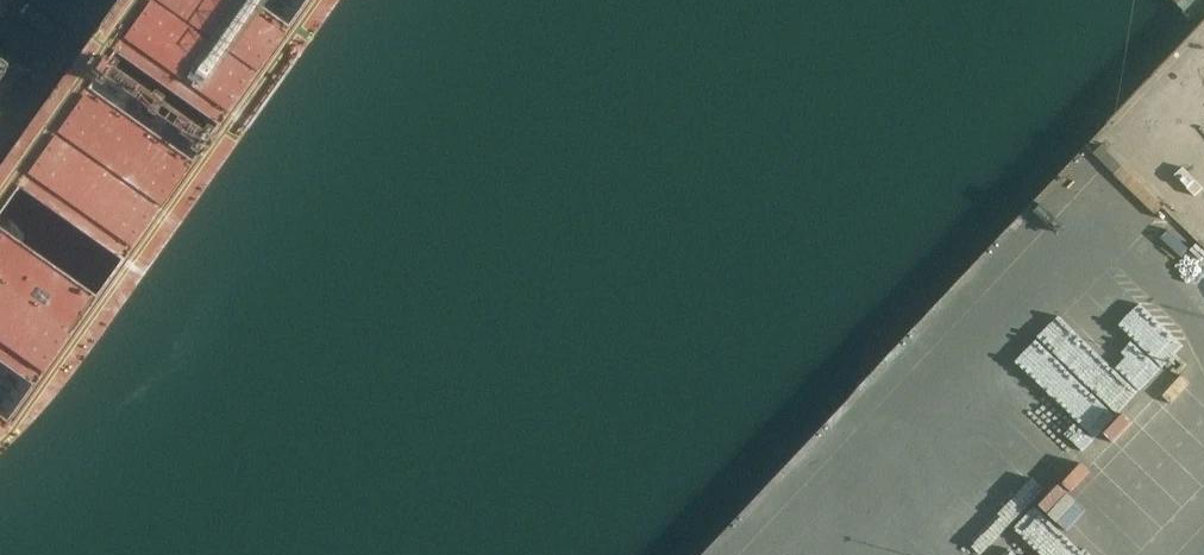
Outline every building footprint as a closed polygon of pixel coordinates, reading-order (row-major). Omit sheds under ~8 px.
[(1075,215),(1135,154),(1117,137),(1057,197),(1075,215)] [(1126,210),(1139,194),(1125,183),(1113,199),(1126,210)] [(1195,343),(1203,356),(1203,337),(1195,343)]
